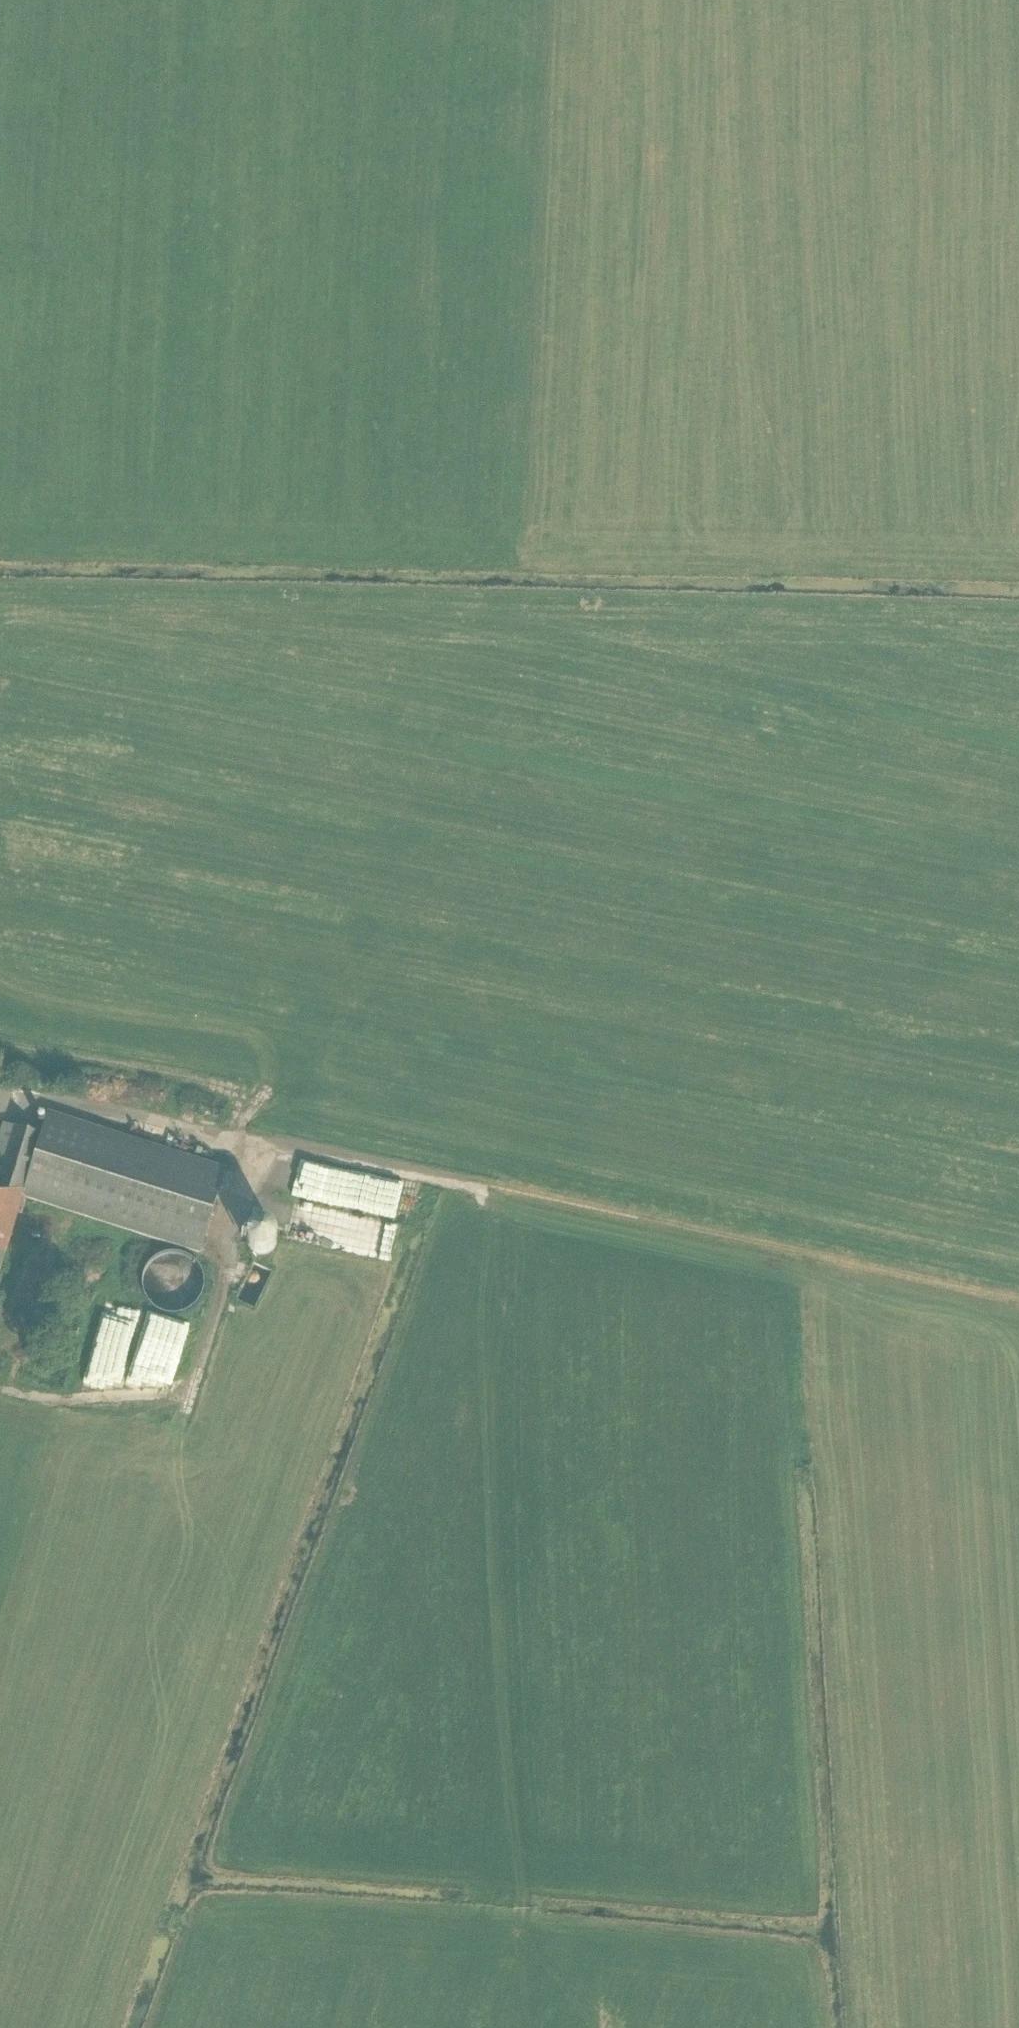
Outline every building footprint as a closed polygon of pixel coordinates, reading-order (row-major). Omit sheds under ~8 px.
[(22,1201),(201,1257),(228,1173),(50,1118),(45,1136),(2,1123),(0,1129),(0,1273),(22,1201)] [(247,1232),(246,1239),(247,1246),(252,1251),(258,1254),(265,1254),(271,1251),(275,1246),(277,1239),(275,1232),(271,1227),(265,1224),(258,1224),(252,1227),(247,1232)] [(201,1293),(203,1284),(201,1274),(197,1265),(190,1258),(181,1254),(171,1253),(162,1254),(153,1258),(146,1265),(142,1274),(140,1284),(142,1293),(146,1302),(153,1309),(162,1313),(171,1315),(181,1313),(190,1309),(197,1302),(201,1293)] [(136,1341),(176,1353),(184,1324),(145,1312),(136,1341)]
